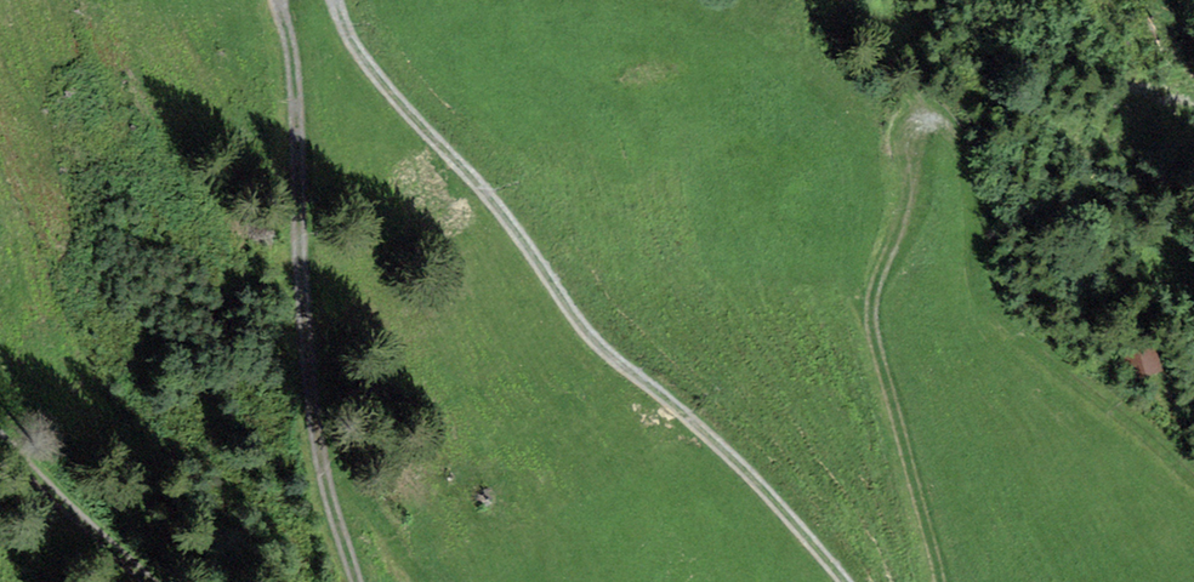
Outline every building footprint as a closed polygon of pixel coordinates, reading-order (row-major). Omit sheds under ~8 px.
[(1135,360),(1133,382),(1160,384),(1162,362),(1135,360)]
